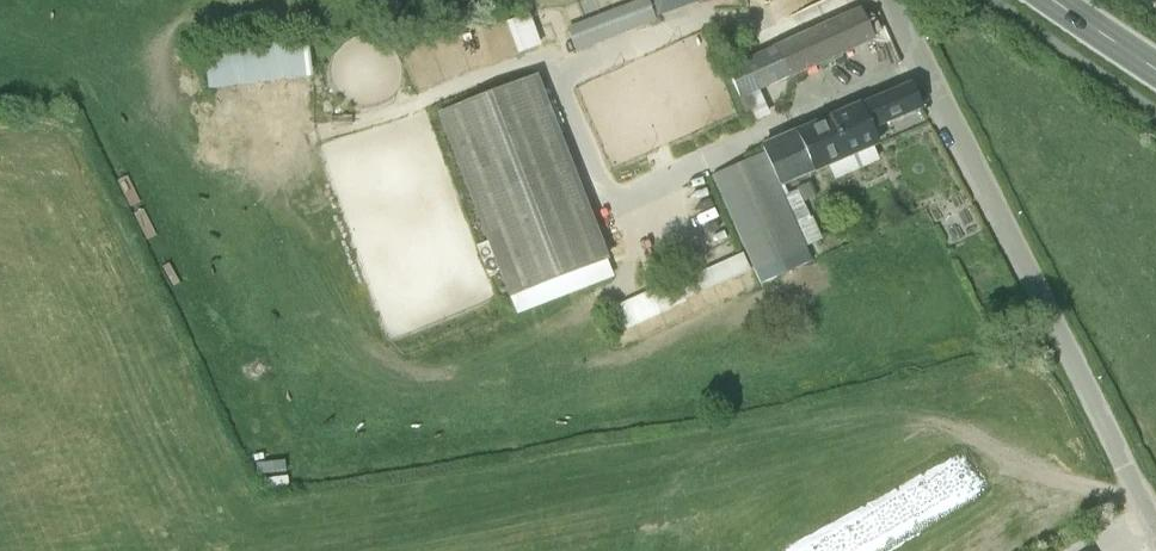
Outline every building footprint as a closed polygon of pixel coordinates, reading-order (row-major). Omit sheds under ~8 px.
[(715,0),(652,0),(656,16),(715,0)] [(727,9),(757,2),(756,0),(724,0),(727,9)] [(644,1),(568,29),(576,51),(652,22),(644,1)] [(873,40),(860,11),(772,50),(785,79),(873,40)] [(530,12),(506,20),(518,53),(542,44),(530,12)] [(311,109),(309,39),(235,41),(236,82),(287,81),(288,110),(311,109)] [(785,79),(772,50),(726,70),(739,99),(754,93),(785,79)] [(478,67),(445,76),(449,90),(482,80),(478,67)] [(534,80),(439,116),(516,316),(612,279),(534,80)] [(910,86),(860,107),(870,131),(921,109),(910,86)] [(765,116),(754,93),(739,99),(750,123),(765,116)] [(860,107),(827,120),(844,158),(830,165),(835,177),(877,160),(871,146),(876,144),(870,131),(860,107)] [(827,120),(762,148),(778,187),(830,165),(844,158),(827,120)] [(762,154),(712,177),(753,271),(803,248),(762,154)] [(742,257),(675,287),(682,302),(748,272),(742,257)] [(674,283),(619,307),(629,329),(684,305),(682,302),(675,287),(674,283)]
